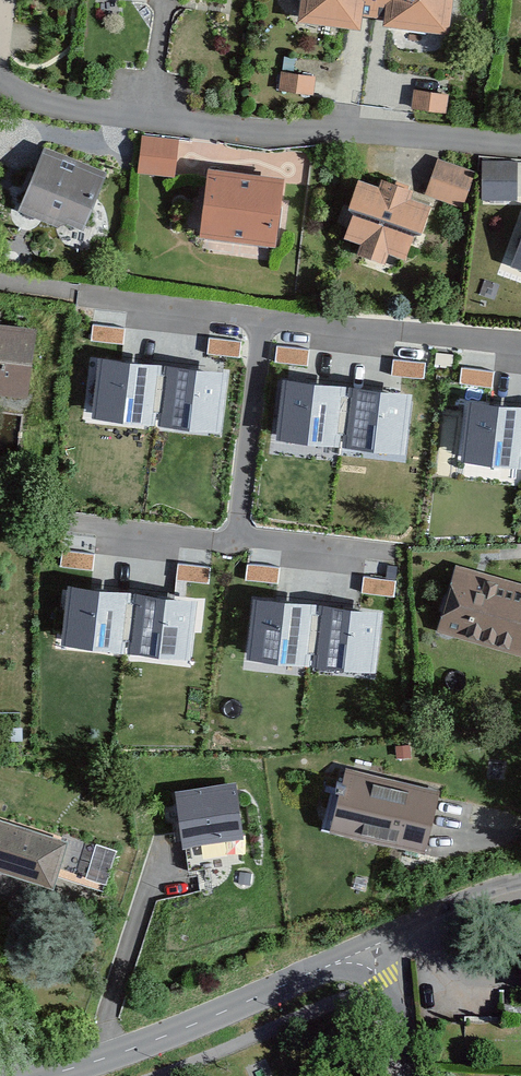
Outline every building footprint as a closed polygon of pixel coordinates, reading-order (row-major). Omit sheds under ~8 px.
[(381,0),(302,0),(299,24),(362,33),(364,18),(378,20),(381,0)] [(378,20),(387,22),(386,30),(450,39),(456,0),(381,0),(378,20)] [(318,80),(282,75),(279,95),(315,101),(318,80)] [(449,98),(413,93),(410,113),(446,119),(449,98)] [(179,137),(142,133),(138,171),(175,175),(179,137)] [(108,176),(45,150),(23,203),(40,210),(44,220),(61,227),(70,222),(87,228),(108,176)] [(517,161),(484,161),(484,198),(517,197),(517,161)] [(478,176),(439,162),(426,199),(465,213),(478,176)] [(283,179),(207,170),(200,229),(276,238),(283,179)] [(424,238),(434,208),(416,202),(418,194),(383,182),(380,190),(359,183),(349,213),(355,220),(347,242),(363,248),(360,257),(387,266),(390,258),(408,264),(416,241),(424,238)] [(0,324),(0,396),(28,400),(37,329),(0,324)] [(125,329),(93,325),(91,341),(123,345),(125,329)] [(241,341),(209,338),(207,354),(240,357),(241,341)] [(309,350),(277,346),(275,362),(308,366),(309,350)] [(98,358),(91,418),(154,426),(162,366),(98,358)] [(425,363),(393,360),(392,376),(424,379),(425,363)] [(164,366),(157,426),(220,434),(228,374),(164,366)] [(494,372),(461,368),(460,384),(492,388),(494,372)] [(283,380),(276,440),(340,448),(346,387),(283,380)] [(349,388),(342,448),(406,455),(413,395),(349,388)] [(461,463),(520,469),(520,408),(467,402),(461,463)] [(95,554),(62,551),(60,567),(93,571),(95,554)] [(210,567),(178,564),(177,581),(209,584),(210,567)] [(280,568),(247,565),(245,581),(278,584),(280,568)] [(457,569),(440,631),(520,654),(520,587),(457,569)] [(396,581),(364,577),(362,593),(394,597),(396,581)] [(68,586),(61,647),(125,654),(131,593),(68,586)] [(134,593),(127,654),(191,661),(198,600),(134,593)] [(252,599),(245,661),(310,668),(317,606),(252,599)] [(319,607),(313,669),(378,675),(384,613),(319,607)] [(425,850),(441,787),(345,764),(330,826),(425,850)] [(236,784),(175,792),(183,848),(244,840),(236,784)] [(121,852),(66,834),(65,838),(0,817),(0,867),(58,885),(61,876),(109,891),(121,852)]
